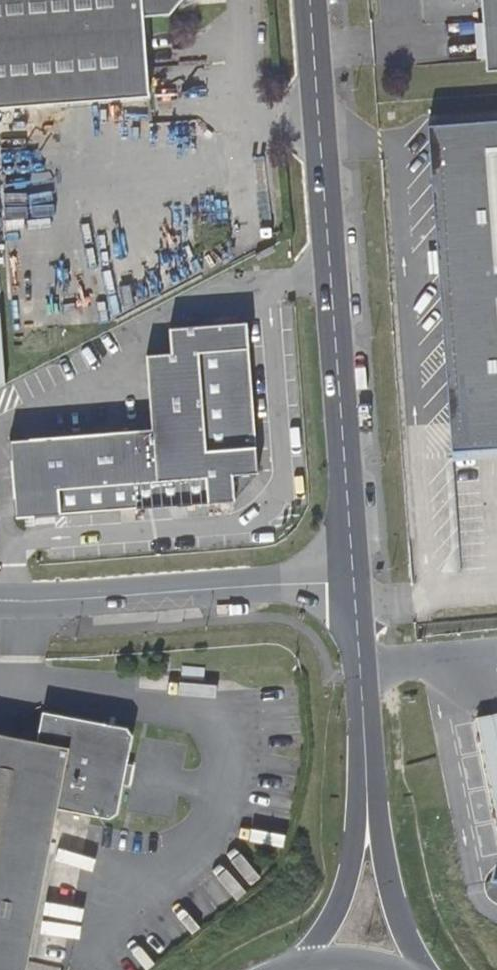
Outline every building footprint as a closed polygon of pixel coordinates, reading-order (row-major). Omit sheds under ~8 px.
[(149,95),(147,70),(144,15),(175,13),(184,2),(185,0),(0,0),(0,104),(149,95)] [(481,34),(482,58),(482,70),(496,69),(496,0),(478,0),(481,34)] [(474,58),(482,58),(481,34),(473,39),(474,58)] [(427,124),(451,451),(496,448),(496,119),(427,124)] [(153,427),(10,439),(15,515),(235,497),(233,472),(258,470),(246,320),(171,326),(172,352),(147,353),(153,427)] [(180,676),(188,676),(188,667),(181,666),(180,676)] [(202,678),(203,668),(188,667),(188,676),(202,678)] [(56,808),(109,818),(116,812),(131,736),(126,727),(41,710),(36,740),(0,733),(0,969),(24,969),(56,808)] [(493,714),(476,718),(496,809),(496,713),(493,714)]
